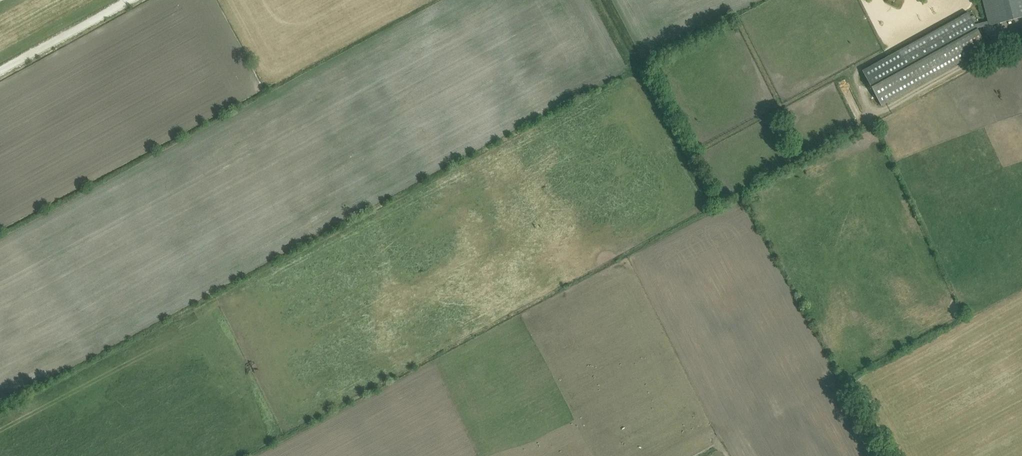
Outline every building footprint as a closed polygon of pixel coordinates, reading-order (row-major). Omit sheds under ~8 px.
[(1021,17),(1021,0),(982,0),(988,21),(975,25),(968,13),(862,71),(881,106),(987,47),(977,28),(989,25),(989,26),(1021,17)]
